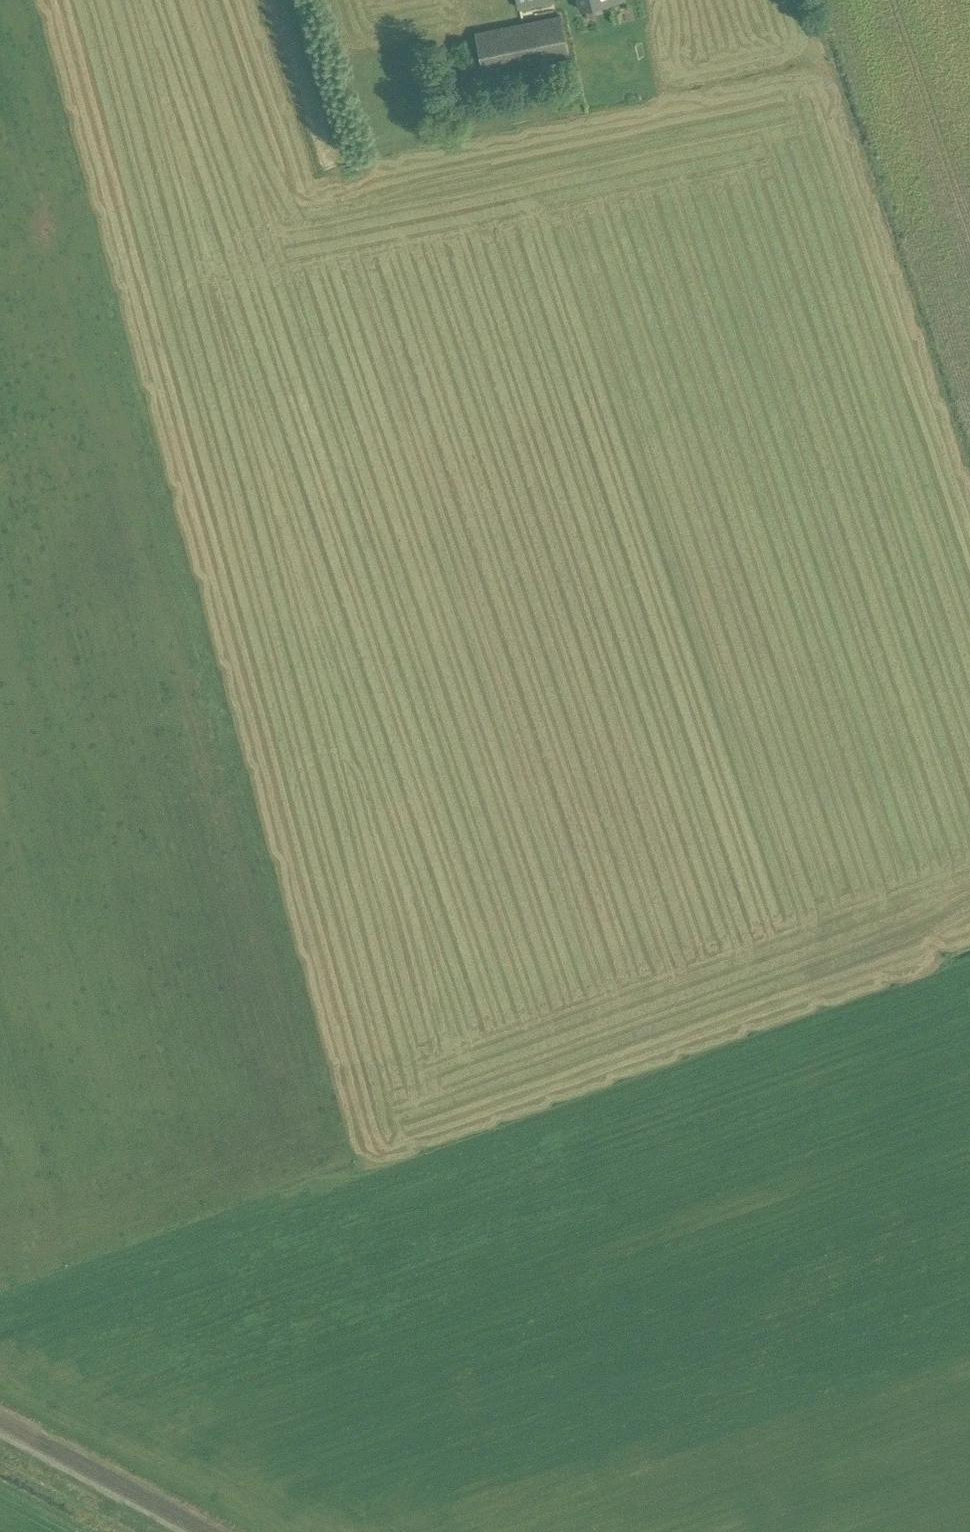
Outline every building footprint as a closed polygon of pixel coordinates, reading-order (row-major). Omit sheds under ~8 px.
[(517,8),(555,1),(555,0),(516,0),(517,8)] [(582,11),(621,0),(579,0),(582,11)] [(483,76),(570,58),(561,15),(475,32),(483,76)]
